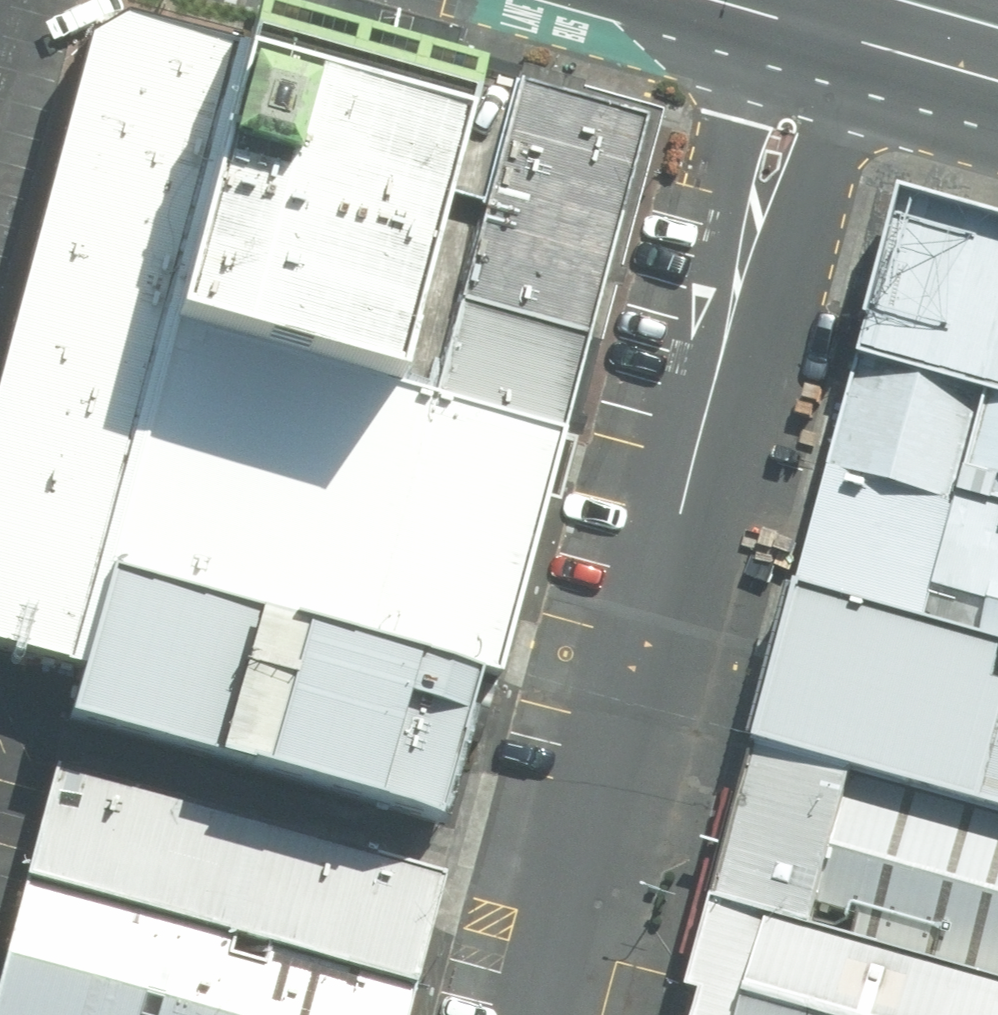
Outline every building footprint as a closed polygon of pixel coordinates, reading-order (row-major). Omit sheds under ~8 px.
[(252,53),(127,18),(88,39),(0,369),(0,651),(80,675),(107,577),(174,336),(252,53)] [(174,336),(417,403),(444,305),(503,94),(476,86),(259,27),(252,53),(174,336)] [(503,94),(444,305),(571,340),(630,128),(503,94)] [(900,206),(858,363),(997,399),(997,232),(900,206)] [(571,340),(444,305),(417,403),(544,439),(571,340)] [(107,577),(476,679),(488,638),(544,439),(417,403),(174,336),(107,577)] [(858,363),(796,592),(997,649),(997,399),(858,363)] [(68,721),(435,823),(476,679),(107,577),(80,675),(68,721)] [(796,592),(792,591),(758,719),(750,748),(997,813),(997,649),(796,592)] [(750,748),(706,911),(997,989),(997,813),(750,748)] [(438,879),(59,772),(29,880),(408,986),(438,879)] [(29,880),(0,981),(0,1014),(400,1014),(408,986),(29,880)] [(670,1014),(997,1014),(997,989),(706,911),(699,909),(670,1014)]
